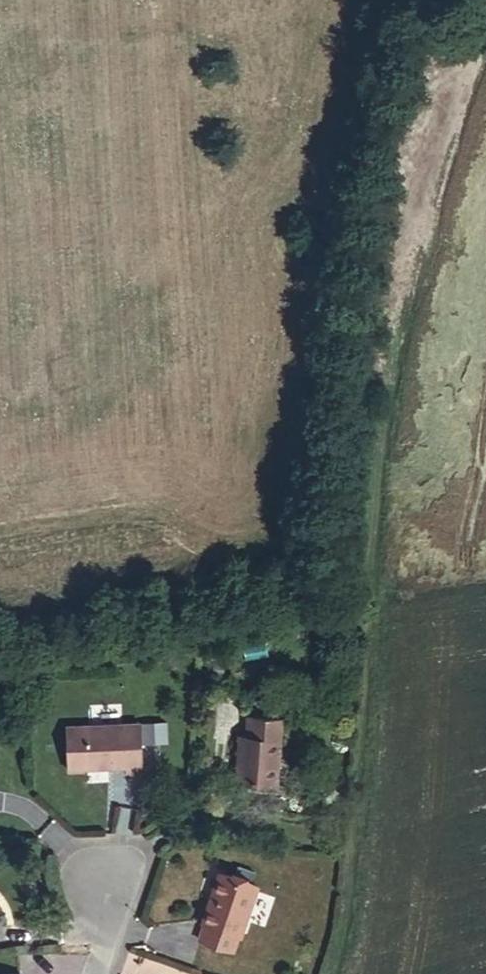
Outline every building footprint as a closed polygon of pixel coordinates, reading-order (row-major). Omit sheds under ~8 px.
[(271,807),(281,743),(249,739),(246,758),(238,757),(232,802),(271,807)] [(138,792),(136,743),(64,745),(65,787),(119,787),(120,793),(138,792)] [(232,957),(249,906),(212,893),(194,943),(196,944),(191,958),(223,969),(228,956),(232,957)] [(211,969),(129,948),(122,973),(210,973),(211,969)]
